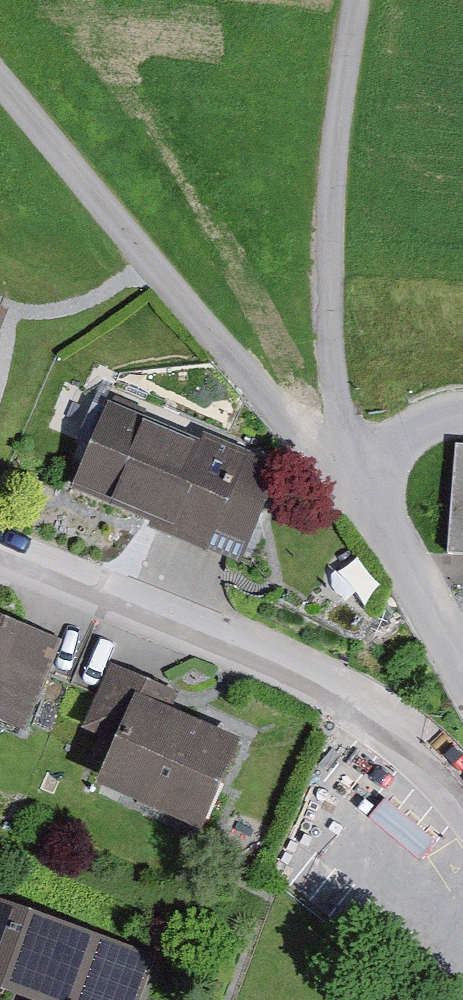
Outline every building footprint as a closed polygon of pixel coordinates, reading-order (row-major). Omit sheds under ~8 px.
[(10,323),(0,319),(0,346),(10,323)] [(108,395),(72,481),(150,513),(147,519),(241,558),(281,460),(204,428),(202,434),(108,395)] [(456,441),(448,548),(462,550),(462,442),(456,441)] [(26,726),(63,636),(0,611),(0,715),(26,726)] [(110,735),(93,773),(201,822),(242,731),(173,701),(179,688),(111,658),(82,722),(110,735)] [(0,895),(0,980),(39,994),(37,999),(141,999),(158,950),(0,895)]
